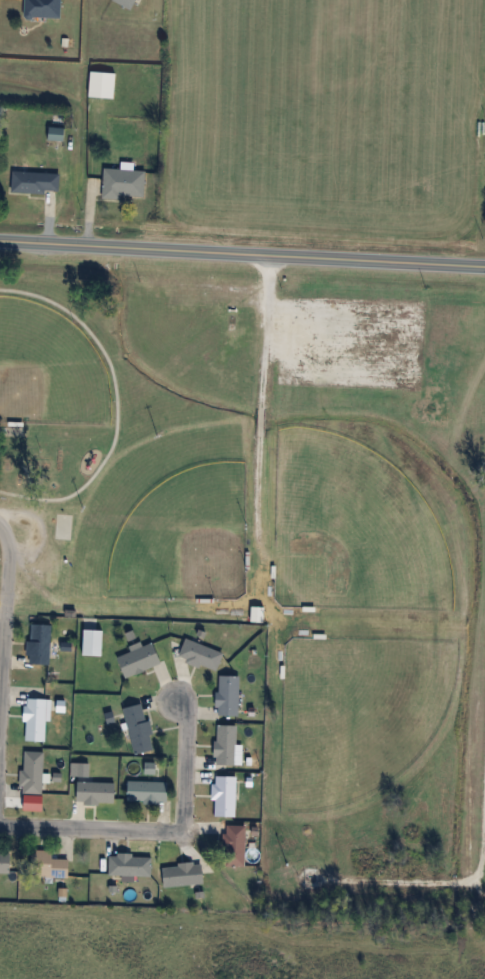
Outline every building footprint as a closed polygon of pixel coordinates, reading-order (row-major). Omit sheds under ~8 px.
[(62,18),(62,0),(25,0),(25,18),(62,18)] [(133,10),(138,0),(114,0),(133,10)] [(61,173),(27,173),(27,164),(13,164),(13,193),(61,193),(61,173)] [(105,168),(104,196),(146,198),(147,170),(105,168)] [(51,665),(51,624),(29,624),(29,665),(51,665)] [(104,629),(82,629),(82,655),(104,655),(104,629)] [(225,653),(188,637),(180,656),(216,672),(225,653)] [(163,662),(154,641),(119,657),(128,678),(163,662)] [(240,715),(240,675),(218,675),(218,715),(240,715)] [(27,740),(48,740),(48,699),(27,699),(27,740)] [(156,749),(145,703),(125,708),(135,754),(156,749)] [(218,725),(218,764),(238,764),(238,725),(218,725)] [(44,751),(23,751),(22,794),(43,794),(44,751)] [(237,776),(215,776),(215,816),(237,816),(237,776)] [(129,802),(169,802),(169,781),(129,781),(129,802)] [(117,782),(79,782),(79,803),(117,803),(117,782)] [(246,825),(226,825),(226,866),(246,866),(246,825)] [(0,850),(0,872),(12,872),(12,850),(0,850)] [(54,850),(34,850),(34,877),(70,877),(70,859),(54,859),(54,850)] [(152,876),(153,855),(110,854),(110,875),(152,876)] [(203,863),(164,865),(165,886),(205,884),(203,863)]
